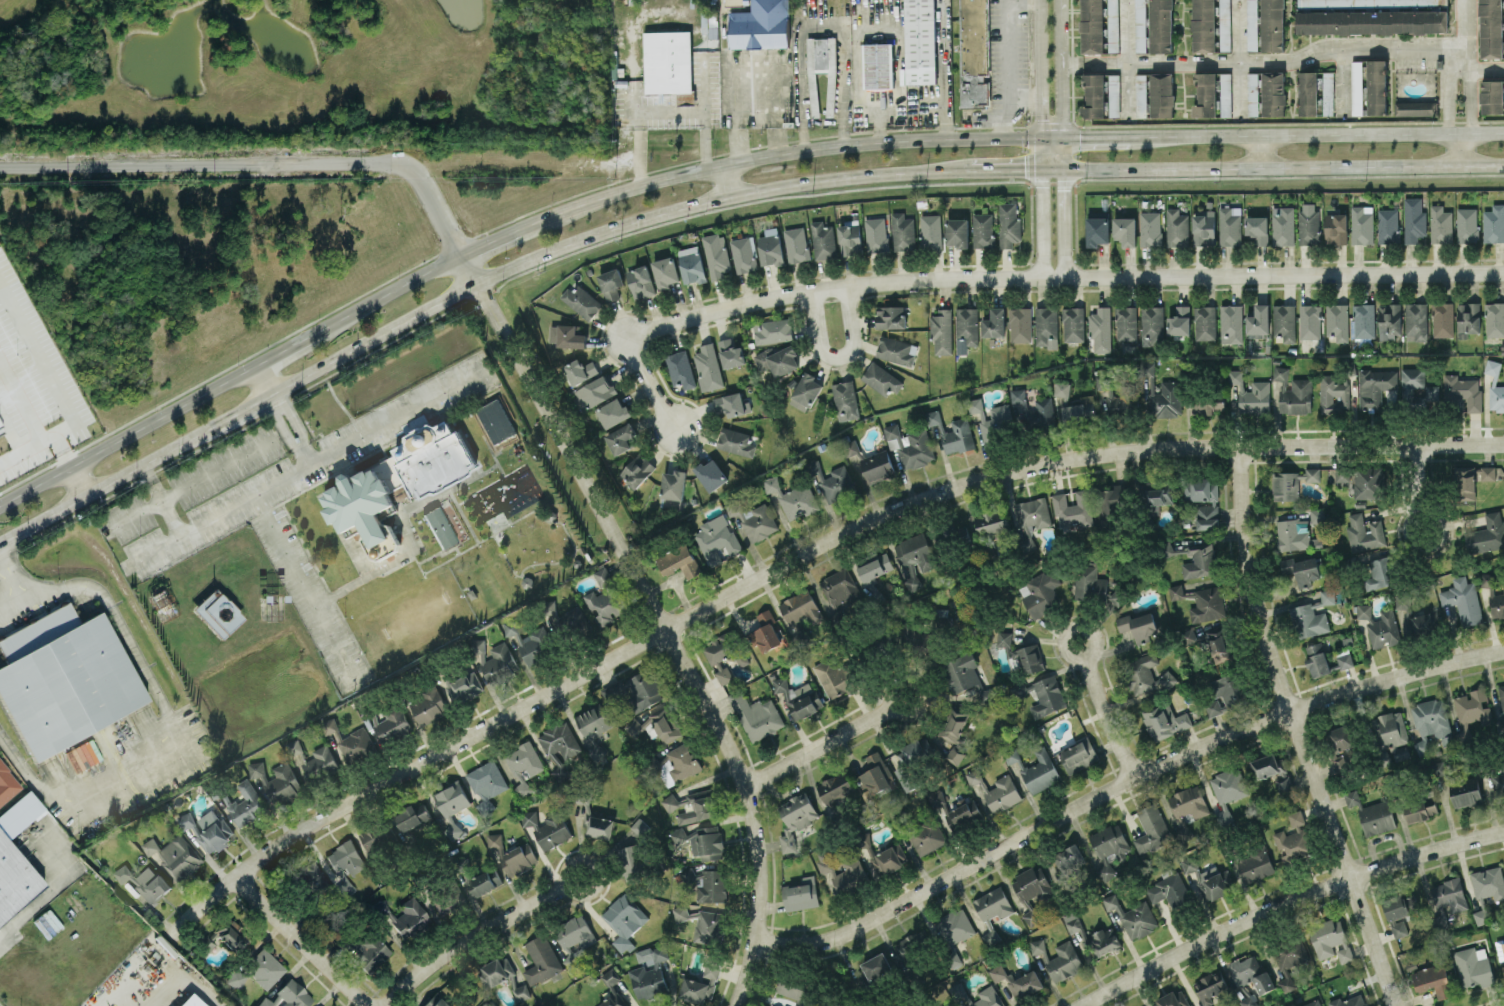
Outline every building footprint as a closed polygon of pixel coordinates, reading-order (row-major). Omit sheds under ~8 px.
[(789,47),(789,0),(751,0),(751,11),(729,11),(730,48),(789,47)] [(935,0),(904,0),(906,84),(937,83),(935,0)] [(988,107),(987,0),(960,0),(962,108),(988,107)] [(1105,53),(1103,0),(1080,0),(1082,54),(1105,53)] [(1108,51),(1119,51),(1118,0),(1107,0),(1108,51)] [(1145,0),(1136,0),(1136,52),(1146,52),(1145,0)] [(1173,52),(1172,0),(1150,0),(1151,53),(1173,52)] [(1217,52),(1215,0),(1192,0),(1194,53),(1217,52)] [(1230,0),(1220,0),(1220,50),(1231,50),(1230,0)] [(1257,0),(1247,0),(1247,50),(1258,50),(1257,0)] [(1284,0),(1262,0),(1261,51),(1284,51),(1284,0)] [(1481,58),(1503,58),(1502,0),(1480,0),(1481,58)] [(1297,12),(1297,34),(1448,32),(1448,10),(1297,12)] [(645,93),(692,92),(691,31),(644,32),(645,93)] [(838,116),(835,37),(807,38),(811,117),(818,116),(817,72),(827,72),(829,117),(838,116)] [(864,89),(894,88),(893,43),(863,44),(864,89)] [(1353,115),(1363,115),(1362,60),(1351,61),(1353,115)] [(1387,114),(1386,60),(1367,60),(1368,115),(1387,114)] [(1263,116),(1285,115),(1285,71),(1262,71),(1263,116)] [(1317,71),(1299,72),(1300,116),(1318,115),(1317,71)] [(1174,116),(1173,72),(1150,73),(1151,117),(1174,116)] [(1196,72),(1196,105),(1193,105),(1193,116),(1216,117),(1217,73),(1196,72)] [(1334,72),(1323,72),(1323,115),(1334,115),(1334,72)] [(1120,74),(1083,73),(1083,85),(1087,85),(1086,106),(1082,106),(1081,117),(1119,117),(1120,74)] [(1248,115),(1258,115),(1258,73),(1248,73),(1248,115)] [(1146,74),(1136,74),(1137,113),(1147,113),(1146,74)] [(1231,74),(1220,74),(1221,116),(1231,116),(1231,74)] [(1503,80),(1481,80),(1482,113),(1503,113),(1503,104),(1503,80)] [(1437,115),(1437,101),(1395,102),(1395,116),(1437,115)] [(1426,211),(1422,211),(1422,197),(1403,198),(1404,243),(1418,243),(1418,237),(1426,237),(1426,211)] [(1017,202),(999,203),(1000,248),(1013,248),(1013,241),(1022,241),(1021,218),(1018,218),(1017,202)] [(1492,204),(1493,210),(1483,210),(1484,242),(1503,242),(1503,204),(1492,204)] [(1453,243),(1452,211),(1443,211),(1443,205),(1430,205),(1431,243),(1453,243)] [(1373,244),(1373,206),(1352,206),(1351,243),(1373,244)] [(1241,245),(1241,207),(1219,208),(1220,245),(1241,245)] [(1294,245),(1294,207),(1272,207),(1273,245),(1294,245)] [(1167,208),(1166,246),(1188,246),(1189,214),(1179,214),(1179,208),(1167,208)] [(1478,208),(1457,208),(1457,242),(1478,241),(1478,208)] [(1378,243),(1398,243),(1398,209),(1377,209),(1378,243)] [(1299,245),(1320,244),(1319,210),(1298,210),(1299,245)] [(915,218),(905,218),(904,211),(892,212),(894,250),(916,250),(915,218)] [(1161,212),(1141,211),(1140,245),(1161,246),(1161,212)] [(1193,245),(1215,245),(1214,211),(1192,211),(1193,245)] [(974,247),(994,247),(994,213),(973,213),(974,247)] [(941,214),(920,215),(922,249),(942,248),(941,214)] [(1347,214),(1325,214),(1325,244),(1347,243),(1347,214)] [(1110,242),(1109,217),(1097,217),(1097,216),(1086,216),(1087,247),(1099,247),(1099,243),(1110,242)] [(1268,216),(1246,216),(1246,237),(1258,236),(1259,245),(1268,245),(1268,216)] [(866,218),(867,252),(888,251),(887,217),(866,218)] [(1113,218),(1114,236),(1123,235),(1123,246),(1136,246),(1136,217),(1113,218)] [(969,218),(947,219),(947,244),(958,244),(958,248),(969,248),(969,218)] [(812,221),(814,259),(836,257),(834,225),(824,226),(823,220),(812,221)] [(838,226),(842,256),(857,254),(857,255),(868,253),(867,244),(862,245),(860,223),(838,226)] [(766,235),(758,237),(763,266),(784,263),(778,226),(764,229),(766,235)] [(809,261),(806,226),(785,228),(788,263),(809,261)] [(713,281),(725,278),(724,271),(732,269),(723,232),(702,237),(713,281)] [(730,240),(738,274),(759,269),(751,235),(730,240)] [(707,279),(699,245),(678,250),(686,285),(707,279)] [(680,281),(673,255),(652,261),(660,290),(671,287),(670,284),(680,281)] [(626,271),(635,300),(656,293),(647,264),(626,271)] [(614,288),(624,284),(618,266),(597,275),(608,301),(618,296),(614,288)] [(588,320),(602,304),(574,280),(560,296),(588,320)] [(1453,302),(1432,303),(1433,337),(1454,336),(1453,302)] [(1485,303),(1486,336),(1503,336),(1503,302),(1485,303)] [(1375,338),(1374,303),(1353,304),(1354,338),(1375,338)] [(1379,340),(1395,340),(1395,334),(1401,334),(1401,303),(1378,304),(1379,340)] [(1427,303),(1405,303),(1405,341),(1427,340),(1427,303)] [(1480,303),(1457,303),(1458,332),(1480,332),(1480,303)] [(1269,304),(1255,304),(1255,315),(1246,315),(1247,335),(1269,335),(1269,304)] [(1295,304),(1273,305),(1273,335),(1283,335),(1283,343),(1296,342),(1295,304)] [(1320,339),(1321,305),(1300,304),(1299,339),(1320,339)] [(1348,342),(1348,304),(1326,304),(1326,337),(1335,337),(1335,341),(1348,342)] [(1243,343),(1242,305),(1220,305),(1221,343),(1243,343)] [(906,306),(876,306),(876,328),(906,327),(906,306)] [(1110,306),(1097,306),(1097,313),(1090,313),(1091,352),(1111,352),(1110,306)] [(1136,306),(1115,307),(1116,341),(1137,340),(1136,306)] [(1163,306),(1141,306),(1142,345),(1164,345),(1163,306)] [(1167,335),(1190,335),(1190,306),(1176,306),(1176,317),(1167,317),(1167,335)] [(1216,339),(1216,306),(1195,306),(1195,339),(1216,339)] [(1005,337),(1005,307),(991,307),(991,318),(983,318),(982,336),(1005,337)] [(1031,307),(1009,307),(1010,342),(1032,341),(1031,307)] [(1036,345),(1047,345),(1047,349),(1058,349),(1057,307),(1035,307),(1036,345)] [(1062,308),(1063,341),(1084,341),(1084,307),(1062,308)] [(952,354),(951,308),(938,309),(938,315),(929,315),(930,338),(934,338),(935,354),(952,354)] [(978,308),(956,308),(957,354),(968,354),(968,346),(979,346),(978,308)] [(793,340),(791,318),(753,322),(755,344),(793,340)] [(586,334),(577,334),(577,324),(558,324),(558,345),(586,345),(586,334)] [(876,358),(913,365),(918,343),(880,336),(876,358)] [(747,363),(742,346),(734,348),(731,337),(717,341),(725,369),(747,363)] [(700,345),(702,352),(693,354),(702,391),(724,386),(713,342),(700,345)] [(776,377),(799,366),(794,356),(798,354),(793,344),(774,353),(771,346),(753,355),(760,371),(770,367),(776,377)] [(666,354),(672,385),(683,383),(684,389),(695,386),(688,350),(666,354)] [(573,384),(599,372),(593,360),(583,365),(580,357),(564,365),(573,384)] [(1101,413),(1181,415),(1182,381),(1161,380),(1161,392),(1154,392),(1154,360),(1140,360),(1140,386),(1120,385),(1120,396),(1113,396),(1113,379),(1103,379),(1103,389),(1102,388),(1101,413)] [(1499,385),(1499,360),(1487,360),(1487,410),(1503,410),(1503,385),(1499,385)] [(861,381),(887,394),(889,389),(897,393),(904,379),(871,362),(861,381)] [(1287,380),(1289,367),(1274,366),(1272,379),(1287,380)] [(1401,368),(1402,402),(1414,401),(1413,390),(1420,390),(1420,402),(1439,401),(1438,385),(1425,385),(1425,367),(1401,368)] [(821,383),(815,381),(817,376),(804,370),(790,404),(809,412),(821,383)] [(1270,412),(1269,380),(1252,381),(1252,390),(1243,390),(1243,370),(1229,370),(1229,383),(1239,383),(1239,413),(1270,412)] [(1360,411),(1382,411),(1381,389),(1397,389),(1397,370),(1359,370),(1360,411)] [(588,408),(616,392),(605,373),(577,389),(588,408)] [(1321,414),(1350,413),(1349,381),(1335,382),(1335,374),(1319,375),(1321,414)] [(1480,379),(1457,379),(1457,374),(1443,374),(1444,402),(1465,401),(1465,412),(1481,412),(1480,379)] [(1312,379),(1292,378),(1292,389),(1282,389),(1281,413),(1311,413),(1312,379)] [(831,384),(838,421),(860,417),(852,379),(831,384)] [(1069,397),(1070,383),(1055,381),(1054,395),(1069,397)] [(1025,402),(1025,388),(1011,389),(1011,403),(1025,402)] [(752,410),(748,398),(743,399),(741,391),(713,399),(719,420),(752,410)] [(1226,415),(1226,395),(1192,394),(1192,414),(1226,415)] [(1062,406),(1064,423),(1096,419),(1093,395),(1079,396),(1080,404),(1062,406)] [(631,414),(621,396),(597,409),(607,428),(631,414)] [(983,444),(1006,440),(1004,433),(1014,431),(1009,403),(990,406),(992,418),(985,419),(981,397),(968,400),(970,414),(978,413),(983,444)] [(1027,430),(1054,429),(1053,397),(1035,398),(1035,410),(1026,410),(1027,430)] [(518,437),(502,398),(475,409),(491,448),(518,437)] [(923,414),(927,426),(942,422),(938,409),(923,414)] [(379,511),(476,472),(453,416),(402,436),(405,443),(393,448),(396,456),(341,478),(344,484),(323,492),(340,533),(361,525),(371,548),(391,540),(379,511)] [(946,454),(974,448),(969,417),(951,420),(952,429),(942,431),(946,454)] [(901,438),(898,423),(883,426),(886,440),(901,438)] [(606,432),(613,453),(631,447),(627,436),(635,434),(631,424),(606,432)] [(752,457),(756,445),(749,442),(751,435),(722,426),(716,447),(752,457)] [(936,461),(926,427),(906,433),(910,444),(897,448),(904,471),(936,461)] [(845,457),(859,453),(854,436),(840,440),(845,457)] [(869,484),(896,474),(887,449),(859,459),(869,484)] [(656,467),(639,451),(619,473),(635,489),(656,467)] [(694,468),(710,492),(729,480),(714,458),(706,464),(703,461),(694,468)] [(856,491),(845,464),(829,470),(831,475),(819,480),(828,502),(856,491)] [(1354,498),(1384,499),(1384,467),(1355,466),(1354,498)] [(1475,466),(1455,467),(1456,500),(1476,499),(1475,466)] [(1481,481),(1496,480),(1495,466),(1480,467),(1481,481)] [(1335,482),(1350,482),(1350,468),(1335,467),(1335,482)] [(1320,468),(1306,468),(1306,482),(1320,482),(1320,468)] [(665,471),(660,505),(682,508),(687,471),(674,469),(674,473),(665,471)] [(1299,500),(1299,473),(1273,474),(1273,500),(1299,500)] [(788,520),(806,513),(806,514),(819,509),(808,483),(783,493),(776,476),(762,482),(767,494),(775,491),(788,520)] [(1184,501),(1218,501),(1218,479),(1185,479),(1184,501)] [(1172,484),(1159,485),(1159,481),(1143,482),(1144,505),(1173,503),(1172,484)] [(1097,491),(1101,526),(1128,523),(1124,483),(1114,484),(1114,489),(1097,491)] [(1094,524),(1089,488),(1075,490),(1076,503),(1067,505),(1065,492),(1051,494),(1054,517),(1059,516),(1060,528),(1094,524)] [(1012,504),(1020,538),(1035,534),(1034,529),(1052,525),(1045,496),(1012,504)] [(779,528),(765,501),(744,513),(736,498),(724,505),(731,518),(737,515),(752,543),(779,528)] [(422,513),(439,551),(469,538),(452,500),(422,513)] [(1197,530),(1219,529),(1218,505),(1196,505),(1197,530)] [(979,537),(1010,529),(1005,507),(973,516),(979,537)] [(1324,509),(1311,509),(1311,524),(1324,523),(1324,509)] [(1501,510),(1485,513),(1487,528),(1465,531),(1468,553),(1503,547),(1503,527),(1501,510)] [(1386,545),(1381,519),(1369,522),(1370,530),(1366,531),(1362,512),(1348,515),(1350,525),(1346,526),(1351,552),(1386,545)] [(693,528),(711,567),(729,559),(728,557),(742,551),(725,513),(693,528)] [(1308,519),(1277,520),(1278,550),(1309,549),(1308,519)] [(917,561),(922,572),(937,566),(924,531),(893,543),(902,567),(917,561)] [(1181,563),(1183,578),(1217,574),(1213,541),(1189,544),(1191,562),(1181,563)] [(657,559),(665,576),(681,568),(687,580),(702,573),(688,544),(657,559)] [(875,576),(894,569),(888,554),(857,566),(866,587),(878,582),(875,576)] [(1364,559),(1367,588),(1397,585),(1394,556),(1364,559)] [(1279,560),(1283,574),(1295,572),(1299,588),(1311,586),(1310,580),(1321,578),(1316,557),(1294,562),(1293,557),(1279,560)] [(911,592),(923,584),(911,564),(906,567),(911,575),(903,580),(911,592)] [(1074,599),(1107,600),(1107,605),(1125,605),(1125,590),(1107,590),(1107,578),(1097,578),(1097,565),(1076,564),(1074,599)] [(607,565),(593,571),(601,588),(584,596),(598,626),(629,612),(607,565)] [(819,579),(836,615),(841,612),(837,604),(846,600),(848,604),(862,597),(847,566),(819,579)] [(1061,583),(1053,568),(1016,587),(1032,618),(1061,603),(1053,587),(1061,583)] [(1503,584),(1503,593),(1495,594),(1492,574),(1482,576),(1489,619),(1503,616),(1503,584)] [(1475,581),(1467,583),(1465,575),(1452,578),(1454,587),(1438,590),(1441,607),(1457,604),(1461,626),(1482,622),(1475,581)] [(1191,623),(1226,616),(1220,585),(1183,592),(1182,583),(1169,586),(1171,600),(1194,596),(1196,606),(1188,608),(1191,623)] [(243,617),(214,586),(191,608),(221,638),(243,617)] [(778,603),(792,631),(800,627),(797,621),(808,616),(812,625),(824,620),(808,588),(778,603)] [(1335,603),(1333,589),(1320,591),(1322,605),(1335,603)] [(1410,594),(1399,595),(1400,635),(1433,634),(1432,614),(1411,615),(1410,594)] [(579,606),(559,616),(551,599),(541,605),(561,645),(591,629),(579,606)] [(1298,639),(1330,631),(1325,611),(1315,614),(1313,607),(1322,605),(1320,600),(1290,608),(1298,639)] [(145,703),(101,611),(78,622),(68,603),(0,635),(0,650),(6,662),(0,665),(0,698),(29,759),(145,703)] [(1357,604),(1356,618),(1371,618),(1371,605),(1357,604)] [(756,614),(763,627),(747,634),(753,647),(758,644),(763,654),(787,642),(770,607),(756,614)] [(1401,641),(1392,607),(1379,610),(1381,618),(1374,620),(1373,618),(1365,620),(1373,649),(1401,641)] [(1131,617),(1130,614),(1115,618),(1119,632),(1133,628),(1137,645),(1150,641),(1149,635),(1158,632),(1153,612),(1131,617)] [(517,623),(504,623),(504,634),(517,634),(517,623)] [(530,665),(556,649),(542,625),(516,641),(530,665)] [(931,643),(930,628),(909,630),(911,646),(931,643)] [(739,667),(748,664),(735,630),(701,643),(709,664),(734,654),(739,667)] [(1011,646),(1012,632),(997,631),(996,646),(1009,647),(1008,658),(1022,658),(1021,671),(1039,672),(1040,647),(1011,646)] [(1225,632),(1207,633),(1208,653),(1226,652),(1225,632)] [(494,657),(481,663),(489,682),(518,668),(506,641),(490,648),(494,657)] [(1306,660),(1313,678),(1331,672),(1321,641),(1305,647),(1310,659),(1306,660)] [(1335,654),(1340,669),(1354,665),(1349,650),(1335,654)] [(983,690),(975,666),(977,666),(972,651),(939,663),(950,695),(974,686),(981,705),(994,701),(990,688),(983,690)] [(1154,679),(1150,666),(1158,663),(1154,651),(1128,660),(1132,670),(1124,672),(1133,697),(1174,683),(1170,673),(1154,679)] [(838,666),(833,656),(813,665),(829,701),(856,688),(845,663),(838,666)] [(722,686),(735,679),(724,659),(711,666),(722,686)] [(600,690),(608,705),(624,696),(633,714),(665,698),(651,669),(624,683),(622,679),(600,690)] [(448,683),(458,704),(483,691),(473,670),(448,683)] [(1035,718),(1067,705),(1054,673),(1032,683),(1040,704),(1030,708),(1035,718)] [(1209,716),(1249,700),(1239,674),(1229,678),(1229,677),(1208,685),(1213,699),(1204,703),(1209,716)] [(782,691),(795,721),(824,709),(812,681),(791,689),(785,675),(771,681),(776,693),(782,691)] [(408,702),(423,726),(449,709),(435,686),(408,702)] [(751,743),(785,726),(772,698),(762,703),(760,699),(749,704),(742,688),(728,694),(751,743)] [(1454,695),(1460,730),(1457,731),(1459,741),(1471,739),(1468,722),(1481,719),(1482,723),(1493,722),(1489,703),(1488,703),(1486,689),(1454,695)] [(1410,705),(1419,740),(1414,741),(1418,757),(1432,753),(1427,734),(1436,732),(1440,747),(1454,744),(1442,697),(1410,705)] [(1193,726),(1187,711),(1174,716),(1169,701),(1141,711),(1152,741),(1193,726)] [(613,727),(601,703),(576,715),(596,757),(603,754),(594,736),(613,727)] [(385,713),(387,717),(373,724),(384,743),(411,727),(398,705),(385,713)] [(683,734),(667,705),(648,715),(664,744),(683,734)] [(950,748),(972,716),(956,705),(934,737),(950,748)] [(1409,743),(1400,710),(1378,715),(1386,746),(1391,745),(1395,761),(1410,757),(1407,744),(1409,743)] [(374,748),(364,726),(342,736),(333,717),(321,722),(327,735),(334,732),(346,760),(374,748)] [(624,726),(632,735),(642,726),(634,717),(624,726)] [(582,749),(565,719),(536,735),(555,769),(552,771),(558,781),(570,774),(562,759),(582,749)] [(1329,729),(1334,751),(1354,747),(1349,725),(1329,729)] [(895,770),(907,792),(921,784),(911,766),(935,753),(925,735),(896,752),(903,765),(895,770)] [(303,750),(298,738),(285,744),(290,756),(303,750)] [(1099,761),(1090,738),(1059,751),(1068,774),(1099,761)] [(525,778),(545,769),(531,740),(504,753),(519,785),(516,787),(520,797),(532,791),(525,778)] [(666,752),(673,766),(668,768),(675,782),(703,769),(689,740),(666,752)] [(301,761),(313,783),(340,769),(326,743),(307,754),(309,756),(301,761)] [(958,763),(966,754),(955,744),(947,753),(958,763)] [(1062,778),(1044,744),(1033,750),(1039,761),(1020,771),(1032,794),(1062,778)] [(1021,759),(1016,746),(1003,750),(1008,764),(1021,759)] [(895,785),(880,750),(863,757),(868,770),(859,774),(869,796),(895,785)] [(1251,760),(1258,781),(1274,776),(1279,792),(1291,788),(1279,751),(1251,760)] [(1335,774),(1348,771),(1345,755),(1332,757),(1335,774)] [(509,787),(493,758),(468,772),(484,800),(509,787)] [(0,760),(0,805),(22,787),(0,760)] [(268,781),(279,803),(303,791),(288,760),(272,768),(276,777),(268,781)] [(251,776),(264,774),(262,761),(249,764),(251,776)] [(1431,763),(1434,778),(1446,775),(1443,761),(1431,763)] [(1249,794),(1239,766),(1209,776),(1222,811),(1215,813),(1220,827),(1233,822),(1226,802),(1249,794)] [(984,781),(980,768),(965,772),(970,786),(984,781)] [(1490,773),(1496,797),(1503,796),(1503,770),(1490,773)] [(816,784),(826,804),(854,791),(845,771),(816,784)] [(993,813),(1022,800),(1009,773),(993,780),(996,786),(984,792),(993,813)] [(237,784),(245,797),(232,803),(227,793),(221,796),(239,827),(267,811),(248,777),(237,784)] [(1449,783),(1455,808),(1483,802),(1477,777),(1449,783)] [(470,805),(461,781),(434,792),(444,816),(470,805)] [(1210,812),(1198,783),(1167,797),(1177,819),(1191,813),(1194,819),(1210,812)] [(678,824),(718,816),(712,788),(684,794),(685,799),(676,801),(674,794),(662,797),(665,809),(691,804),(692,810),(676,813),(678,824)] [(1389,799),(1362,806),(1357,789),(1344,793),(1348,807),(1357,805),(1366,836),(1396,828),(1389,799)] [(796,851),(793,829),(819,818),(808,793),(805,793),(777,805),(783,818),(785,834),(780,836),(782,853),(796,851)] [(1439,814),(1434,796),(1403,804),(1408,823),(1439,814)] [(1140,854),(1173,840),(1156,802),(1136,811),(1146,833),(1133,839),(1140,854)] [(403,832),(430,817),(423,804),(416,809),(413,803),(393,814),(403,832)] [(572,837),(560,811),(539,820),(534,808),(520,815),(525,826),(531,823),(543,850),(572,837)] [(1289,813),(1295,831),(1286,835),(1284,829),(1273,833),(1283,863),(1314,853),(1305,825),(1306,825),(1301,809),(1289,813)] [(223,816),(202,831),(188,810),(176,818),(184,831),(191,826),(208,853),(235,835),(223,816)] [(615,819),(587,813),(583,833),(611,838),(615,819)] [(631,829),(642,836),(650,825),(638,817),(631,829)] [(947,841),(934,817),(907,831),(920,856),(947,841)] [(462,830),(454,821),(443,830),(452,839),(462,830)] [(1090,835),(1106,869),(1099,872),(1103,881),(1112,876),(1108,867),(1112,865),(1108,857),(1115,854),(1119,862),(1128,858),(1125,852),(1131,849),(1118,822),(1090,835)] [(671,850),(689,840),(681,824),(662,835),(671,850)] [(362,830),(366,851),(385,847),(380,826),(362,830)] [(692,855),(700,854),(700,860),(722,858),(720,827),(690,829),(692,855)] [(44,887),(0,831),(0,921),(44,887)] [(538,863),(528,842),(507,851),(498,831),(488,836),(507,877),(538,863)] [(203,859),(179,832),(161,849),(152,839),(143,847),(150,855),(155,850),(167,863),(164,866),(178,881),(203,859)] [(910,863),(899,842),(875,855),(866,838),(859,841),(879,879),(910,863)] [(366,866),(351,839),(325,853),(335,872),(346,866),(351,875),(366,866)] [(1087,863),(1077,843),(1053,855),(1062,874),(1087,863)] [(1246,884),(1275,872),(1265,846),(1235,858),(1246,884)] [(871,884),(857,852),(841,859),(845,869),(838,872),(829,851),(815,856),(824,875),(829,873),(840,897),(871,884)] [(1181,860),(1185,873),(1199,869),(1195,856),(1181,860)] [(330,886),(313,860),(296,872),(312,897),(330,886)] [(133,874),(125,863),(113,871),(121,882),(133,874)] [(1010,880),(1023,903),(1036,895),(1040,903),(1056,894),(1038,864),(1010,880)] [(1196,873),(1200,883),(1194,886),(1202,904),(1237,888),(1228,868),(1219,872),(1215,864),(1196,873)] [(1494,901),(1503,899),(1503,880),(1501,866),(1469,872),(1475,899),(1492,895),(1494,901)] [(475,898),(503,883),(494,867),(467,881),(475,898)] [(1177,867),(1161,874),(1164,879),(1145,888),(1152,903),(1167,897),(1174,913),(1194,905),(1177,867)] [(696,902),(726,901),(725,868),(682,870),(682,886),(696,886),(696,902)] [(169,894),(164,872),(138,877),(143,899),(169,894)] [(785,911),(819,905),(814,874),(799,876),(800,882),(781,885),(785,911)] [(1448,927),(1444,906),(1449,904),(1451,912),(1467,909),(1461,878),(1432,884),(1438,915),(1431,916),(1434,930),(1448,927)] [(438,914),(466,903),(456,880),(429,891),(438,914)] [(337,887),(340,892),(350,887),(348,881),(337,887)] [(999,914),(1000,918),(1013,912),(1003,886),(973,898),(982,921),(999,914)] [(600,912),(618,936),(612,941),(622,954),(634,945),(627,936),(650,919),(629,891),(600,912)] [(1159,928),(1147,900),(1123,910),(1115,892),(1102,898),(1108,912),(1116,908),(1129,940),(1159,928)] [(1394,938),(1408,934),(1403,917),(1420,912),(1414,894),(1402,898),(1401,894),(1383,900),(1394,938)] [(428,919),(412,895),(397,904),(402,911),(391,919),(402,936),(428,919)] [(689,917),(686,905),(673,907),(675,920),(689,917)] [(976,932),(962,906),(932,921),(955,966),(963,962),(953,944),(976,932)] [(725,914),(698,909),(693,941),(720,945),(725,914)] [(1478,925),(1489,921),(1484,909),(1473,913),(1478,925)] [(1076,911),(1063,915),(1069,934),(1082,929),(1076,911)] [(225,913),(196,945),(206,954),(219,939),(235,954),(251,937),(225,913)] [(595,940),(584,913),(555,925),(569,958),(567,959),(570,967),(579,963),(573,949),(595,940)] [(1318,959),(1335,954),(1333,948),(1336,947),(1341,963),(1353,959),(1340,916),(1308,926),(1318,959)] [(982,936),(989,947),(1002,938),(988,920),(985,922),(991,929),(982,936)] [(1088,935),(1096,956),(1121,946),(1114,926),(1088,935)] [(902,959),(935,947),(928,928),(895,940),(902,959)] [(389,949),(370,931),(348,954),(367,972),(389,949)] [(525,941),(534,964),(523,969),(529,984),(562,971),(546,933),(525,941)] [(1032,954),(1046,951),(1044,938),(1030,941),(1032,954)] [(1054,946),(1059,956),(1046,961),(1054,982),(1084,970),(1071,939),(1054,946)] [(1503,942),(1503,939),(1495,940),(1499,963),(1501,963),(1503,979),(1503,942)] [(1296,989),(1288,968),(1310,960),(1303,940),(1274,951),(1284,978),(1278,980),(1283,994),(1296,989)] [(668,990),(659,962),(670,958),(665,942),(636,952),(639,963),(646,960),(648,965),(629,971),(638,1000),(668,990)] [(1455,951),(1462,988),(1493,983),(1487,945),(1455,951)] [(265,989),(285,968),(263,946),(248,961),(257,970),(251,976),(265,989)] [(861,962),(869,981),(892,971),(885,952),(861,962)] [(1237,984),(1262,973),(1254,953),(1228,964),(1237,984)] [(516,972),(505,954),(478,969),(488,988),(516,972)] [(717,979),(721,966),(706,962),(703,975),(717,979)] [(1035,968),(1013,980),(1004,963),(988,970),(995,983),(1004,978),(1016,1000),(1021,997),(1021,998),(1044,986),(1035,968)] [(1416,992),(1435,988),(1437,999),(1452,996),(1445,963),(1412,971),(1416,992)] [(239,988),(246,973),(231,967),(225,983),(239,988)] [(621,978),(613,967),(601,975),(610,986),(621,978)] [(1208,998),(1228,989),(1219,970),(1193,981),(1205,1005),(1212,1005),(1208,998)] [(1276,987),(1267,970),(1252,978),(1261,994),(1276,987)] [(682,998),(713,1001),(715,978),(684,975),(682,998)] [(795,1005),(811,1005),(817,987),(779,975),(774,991),(797,998),(795,1005)] [(312,993),(285,977),(271,1000),(263,995),(256,1005),(273,1005),(279,997),(283,1000),(279,1005),(304,1005),(312,993)] [(970,998),(961,981),(953,985),(964,1005),(1006,1005),(995,985),(970,998)] [(514,987),(520,1001),(531,996),(524,982),(514,987)] [(1180,987),(1152,1003),(1154,1005),(1191,1005),(1180,987)] [(620,989),(595,1005),(631,1005),(620,989)] [(190,991),(176,1005),(206,1005),(190,991)] [(433,992),(421,1005),(450,1005),(433,992)] [(1243,1005),(1256,1005),(1259,1005),(1253,993),(1240,1000),(1243,1005)] [(1363,993),(1341,1000),(1340,997),(1329,1001),(1330,1005),(1367,1005),(1363,993)]
